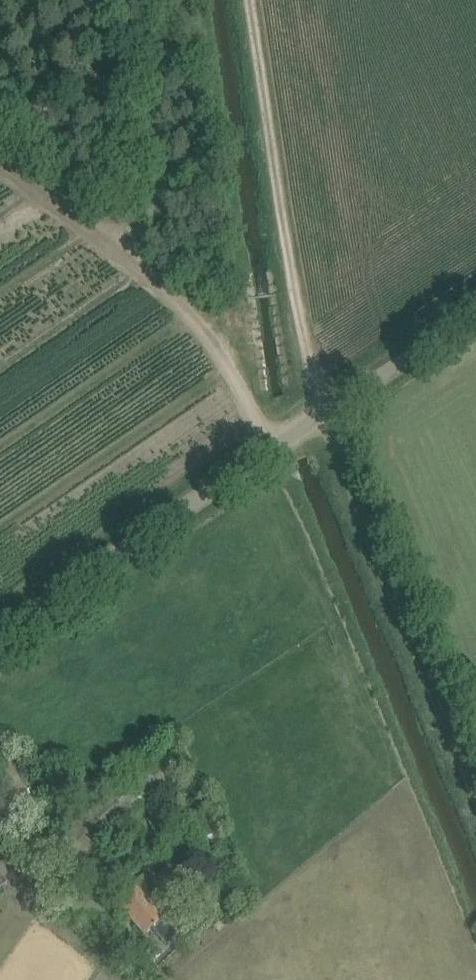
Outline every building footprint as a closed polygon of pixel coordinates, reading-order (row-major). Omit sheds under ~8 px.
[(146,933),(152,928),(167,945),(191,924),(146,874),(117,901),(146,933)]
